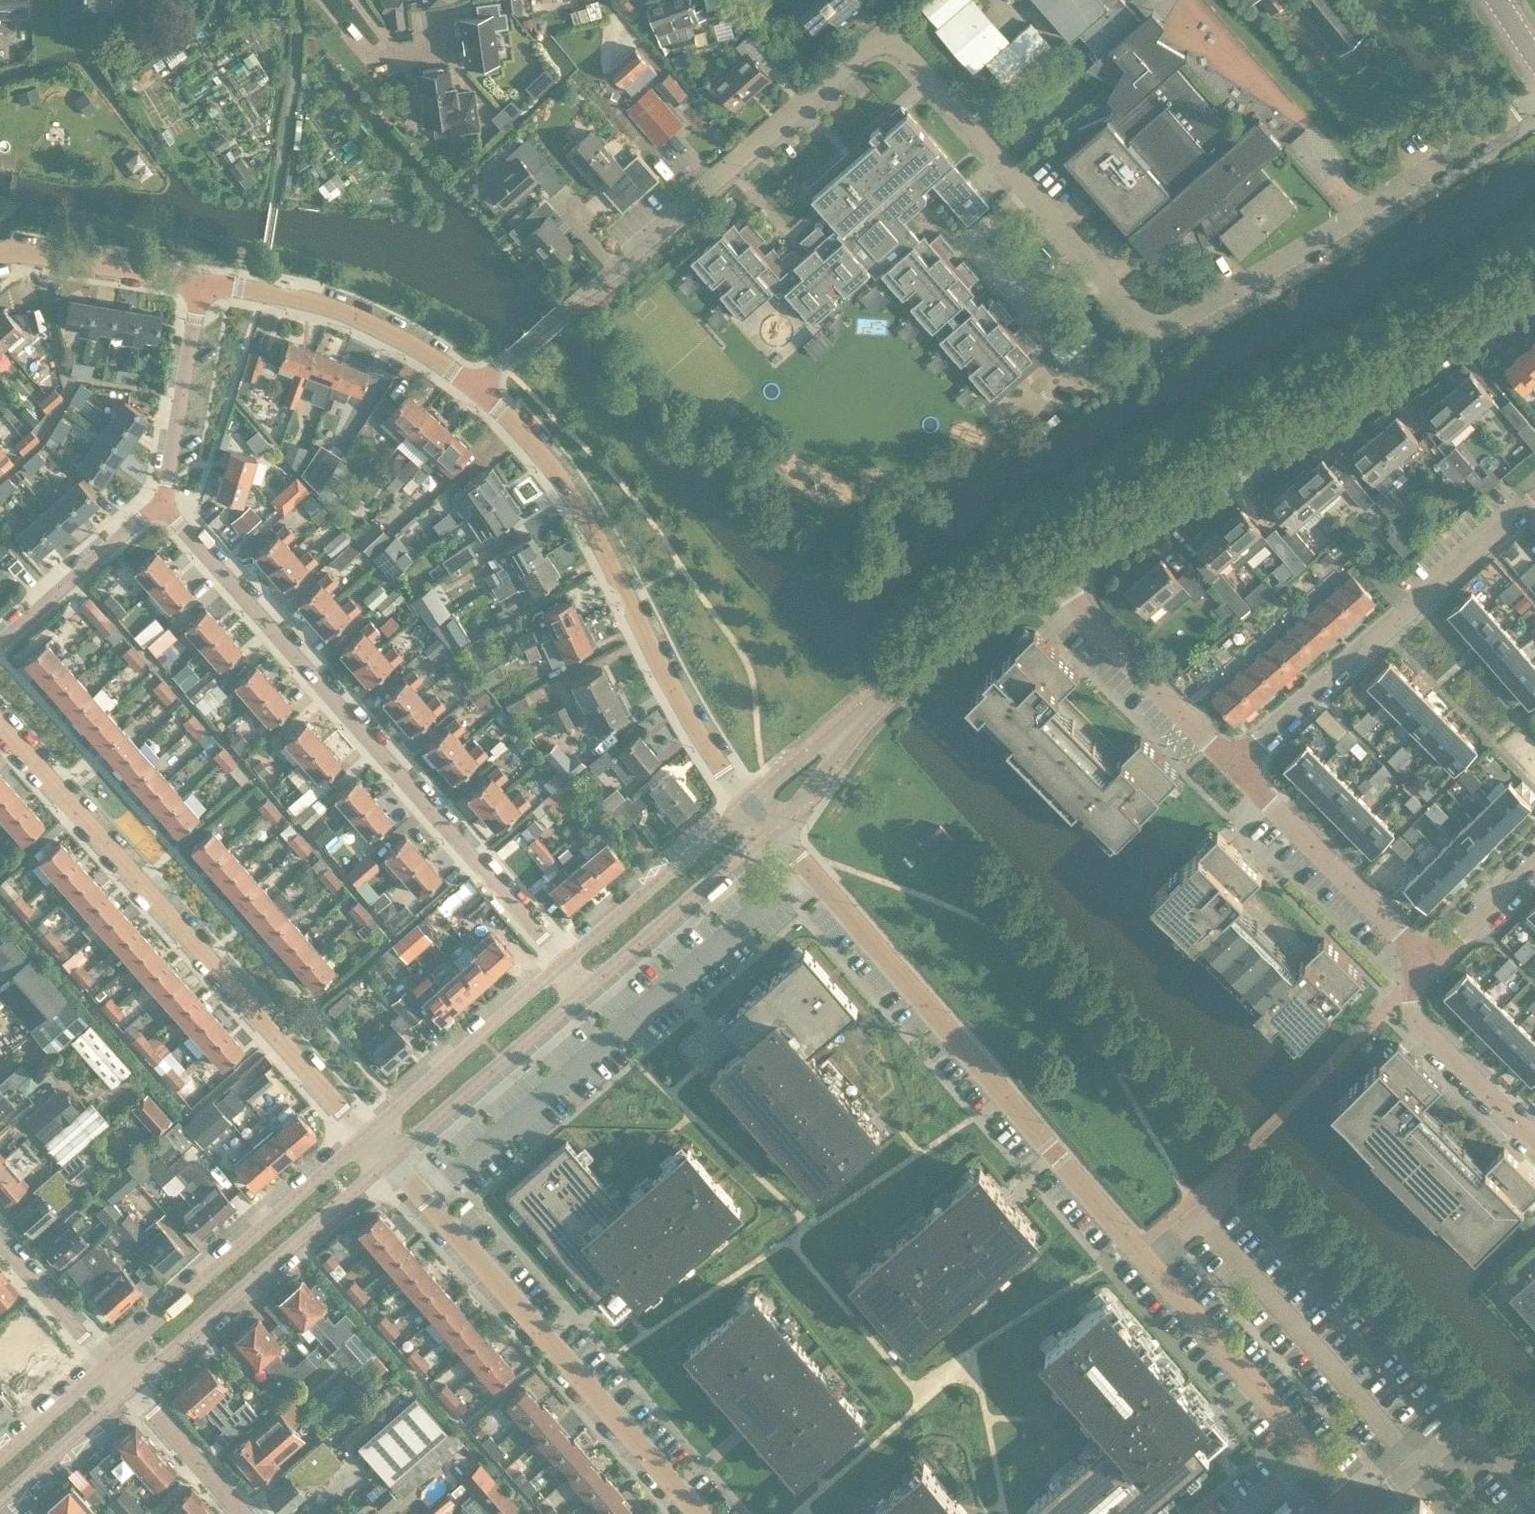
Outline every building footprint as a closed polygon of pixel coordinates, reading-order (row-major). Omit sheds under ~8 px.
[(30,12),(29,0),(0,0),(0,30),(14,30),(14,13),(30,12)] [(107,0),(106,11),(126,12),(127,0),(105,0),(107,0)] [(512,7),(516,13),(523,12),(521,0),(511,0),(512,7)] [(619,6),(632,21),(641,12),(630,0),(626,0),(619,6)] [(683,37),(669,0),(664,0),(648,6),(659,35),(666,33),(669,41),(671,40),(675,52),(686,49),(683,37)] [(700,21),(700,20),(696,10),(692,0),(669,0),(683,37),(686,49),(698,45),(695,34),(691,24),(700,21)] [(815,26),(830,13),(843,28),(868,5),(864,0),(792,0),(815,26)] [(968,0),(924,0),(921,2),(941,25),(938,28),(976,71),(988,61),(1008,83),(1051,44),(1032,22),(1005,45),(967,2),(968,0)] [(1073,38),(1080,31),(1101,55),(1083,71),(1116,103),(1110,114),(1073,130),(1083,140),(1065,156),(1153,256),(1201,214),(1209,234),(1217,227),(1221,231),(1220,232),(1240,255),(1297,205),(1272,177),(1271,178),(1259,164),(1282,144),(1259,118),(1238,137),(1174,65),(1188,52),(1157,34),(1165,21),(1154,9),(1143,19),(1127,0),(1040,0),(1073,38)] [(1273,12),(1288,0),(1263,0),(1273,12)] [(1367,30),(1342,0),(1299,0),(1298,1),(1340,52),(1367,30)] [(499,12),(497,1),(475,4),(477,15),(458,17),(459,19),(461,34),(460,34),(461,37),(462,37),(463,46),(462,46),(462,49),(463,49),(465,63),(465,64),(465,66),(480,64),(481,72),(497,69),(496,61),(498,61),(498,59),(497,59),(492,24),(506,22),(505,11),(499,12)] [(597,3),(587,6),(590,17),(601,14),(597,3)] [(702,8),(696,10),(700,20),(706,17),(702,8)] [(747,8),(741,16),(748,25),(756,19),(747,8)] [(402,10),(387,11),(389,27),(404,25),(402,10)] [(747,32),(745,23),(735,25),(738,35),(747,32)] [(153,51),(164,43),(157,32),(145,40),(153,51)] [(767,72),(777,63),(751,33),(736,46),(745,56),(714,84),(736,108),(772,77),(767,72)] [(305,52),(313,52),(314,39),(306,39),(305,52)] [(633,93),(657,72),(636,47),(611,69),(633,93)] [(31,59),(31,48),(20,48),(20,59),(31,59)] [(252,51),(243,58),(249,66),(258,60),(252,51)] [(150,66),(138,74),(143,80),(154,72),(150,66)] [(476,127),(472,91),(452,93),(449,69),(442,70),(442,66),(423,69),(423,73),(416,73),(417,82),(412,83),(414,99),(420,98),(423,123),(449,119),(450,130),(476,127)] [(545,68),(529,83),(539,93),(555,78),(545,68)] [(675,105),(687,94),(668,73),(656,84),(675,105)] [(35,84),(16,90),(20,104),(40,98),(35,84)] [(658,147),(683,125),(651,88),(626,110),(658,147)] [(84,91),(71,100),(84,117),(96,107),(84,91)] [(908,110),(906,112),(902,106),(810,187),(814,192),(813,193),(843,227),(838,232),(834,228),(828,233),(820,224),(801,240),(809,249),(801,256),(793,247),(782,256),(773,246),(763,255),(757,247),(766,239),(749,219),(740,228),(734,222),(693,259),(697,264),(694,267),(706,281),(710,278),(714,284),(717,281),(724,289),(721,292),(726,297),(722,300),(734,315),(738,312),(742,317),(771,292),(779,302),(789,293),(813,322),(819,316),(822,319),(835,308),(833,305),(839,300),(836,296),(844,289),(847,293),(853,288),(855,291),(868,279),(866,277),(871,272),(876,278),(883,272),(888,277),(884,280),(897,294),(900,291),(906,297),(909,295),(916,302),(912,305),(917,310),(914,313),(926,327),(929,325),(933,329),(962,305),(969,313),(941,338),(945,343),(942,346),(954,360),(956,357),(962,363),(965,360),(972,369),(969,371),(974,377),(971,380),(983,393),(986,390),(990,396),(1032,359),(1028,354),(1038,344),(1022,325),(1012,334),(1004,326),(1014,317),(998,298),(988,307),(983,301),(979,304),(972,297),(976,293),(970,287),(980,278),(964,259),(954,268),(947,259),(956,251),(940,233),(931,241),(925,235),(921,238),(906,221),(928,202),(928,197),(925,193),(934,184),(968,223),(990,204),(908,110)] [(500,109),(494,114),(503,125),(509,119),(500,109)] [(591,131),(567,153),(600,190),(611,180),(620,191),(631,203),(660,178),(639,154),(629,162),(623,168),(591,131)] [(220,136),(211,142),(218,152),(227,145),(220,136)] [(532,174),(540,166),(519,142),(509,151),(515,158),(485,185),(505,207),(536,179),(532,174)] [(138,150),(123,161),(132,173),(146,161),(138,150)] [(383,153),(373,160),(377,165),(386,158),(383,153)] [(531,156),(540,166),(544,163),(534,153),(531,156)] [(241,159),(228,168),(237,180),(238,179),(245,189),(257,181),(249,171),(241,159)] [(334,185),(324,193),(329,199),(339,191),(334,185)] [(546,215),(541,220),(531,209),(508,230),(519,244),(526,238),(549,264),(572,243),(546,215)] [(87,332),(92,304),(69,300),(65,322),(79,325),(78,330),(87,332)] [(110,330),(114,308),(92,304),(87,332),(97,333),(98,328),(110,330)] [(32,331),(45,328),(40,307),(27,310),(32,331)] [(21,329),(3,308),(0,311),(0,340),(4,344),(21,329)] [(132,339),(137,311),(114,308),(110,330),(124,332),(123,338),(132,339)] [(156,337),(159,315),(137,311),(132,339),(141,341),(142,335),(156,337)] [(1066,364),(1101,332),(1087,316),(1052,348),(1066,364)] [(287,340),(279,363),(296,369),(292,381),(288,392),(298,396),(302,384),(306,373),(314,351),(287,340)] [(1523,351),(1534,364),(1534,341),(1531,344),(1530,342),(1524,348),(1525,349),(1523,351)] [(306,373),(302,384),(314,389),(310,399),(323,404),(331,382),(333,383),(341,360),(314,351),(306,373)] [(1505,367),(1525,390),(1534,380),(1534,364),(1523,351),(1514,359),(1512,358),(1506,364),(1507,365),(1505,367)] [(257,380),(264,356),(252,353),(244,377),(257,380)] [(81,375),(83,362),(72,360),(70,373),(81,375)] [(333,383),(329,394),(339,398),(344,400),(348,389),(360,393),(369,371),(341,360),(333,383)] [(90,377),(93,364),(83,362),(81,375),(90,377)] [(125,382),(127,370),(117,369),(115,380),(125,382)] [(135,384),(137,372),(127,370),(125,382),(135,384)] [(1471,418),(1493,398),(1470,372),(1448,392),(1471,418)] [(85,398),(91,389),(80,383),(75,392),(85,398)] [(62,397),(62,396),(54,387),(46,394),(54,404),(62,397)] [(80,406),(85,398),(75,392),(70,400),(80,406)] [(288,392),(284,403),(294,407),(298,396),(288,392)] [(387,416),(381,423),(393,434),(401,441),(407,434),(428,410),(408,392),(405,395),(402,393),(395,401),(398,403),(387,416)] [(1448,438),(1471,418),(1448,392),(1426,412),(1448,438)] [(47,411),(54,404),(46,394),(38,401),(47,411)] [(328,394),(324,405),(334,409),(339,398),(329,394),(328,394)] [(1519,429),(1529,420),(1509,398),(1499,406),(1519,429)] [(134,433),(146,417),(124,402),(112,418),(134,433)] [(401,441),(398,443),(411,455),(421,463),(429,454),(430,455),(451,431),(428,410),(407,434),(401,441)] [(1397,460),(1419,441),(1397,415),(1375,434),(1397,460)] [(71,423),(61,418),(59,417),(52,431),(63,437),(71,423)] [(122,450),(134,433),(112,418),(101,434),(122,450)] [(288,421),(282,437),(289,439),(295,424),(288,421)] [(31,447),(39,439),(30,429),(22,436),(31,447)] [(257,429),(246,439),(252,447),(263,437),(257,429)] [(56,450),(63,437),(52,431),(44,444),(56,450)] [(421,464),(413,473),(414,474),(421,480),(433,467),(443,476),(448,471),(449,472),(470,448),(451,431),(430,455),(429,454),(421,463),(421,464)] [(111,466),(122,450),(101,434),(89,450),(111,466)] [(1396,461),(1397,460),(1375,434),(1351,455),(1382,490),(1373,497),(1391,518),(1400,510),(1383,491),(1394,482),(1392,480),(1404,470),(1396,461)] [(23,454),(31,447),(22,436),(14,443),(23,454)] [(1466,475),(1474,468),(1455,446),(1447,454),(1466,475)] [(5,470),(13,462),(6,453),(0,447),(0,465),(5,470)] [(305,453),(287,447),(284,456),(295,469),(299,471),(305,453)] [(46,459),(38,450),(37,450),(29,456),(38,466),(46,459)] [(99,482),(111,466),(89,450),(78,467),(99,482)] [(250,477),(256,458),(230,450),(224,470),(250,477)] [(1456,484),(1466,475),(1447,454),(1437,462),(1456,484)] [(396,474),(386,485),(394,492),(403,482),(405,484),(414,474),(413,473),(421,464),(421,463),(411,455),(394,473),(396,474)] [(30,473),(38,466),(29,456),(22,463),(30,473)] [(1336,489),(1344,482),(1322,458),(1307,471),(1305,468),(1295,477),(1319,505),(1318,505),(1323,511),(1341,496),(1336,489)] [(462,486),(450,494),(459,508),(457,509),(462,515),(463,514),(466,517),(470,514),(477,509),(502,491),(494,479),(498,476),(491,467),(488,469),(462,486)] [(241,504),(250,477),(224,470),(216,496),(241,504)] [(8,476),(7,476),(0,482),(0,483),(8,492),(16,485),(8,476)] [(287,485),(299,498),(309,490),(297,476),(287,485)] [(1293,527),(1318,505),(1319,505),(1295,477),(1294,478),(1296,481),(1271,503),(1293,527)] [(1365,508),(1375,500),(1356,478),(1346,487),(1365,508)] [(80,515),(95,501),(78,482),(63,495),(80,515)] [(8,492),(0,483),(0,499),(8,492)] [(325,483),(317,495),(331,512),(344,501),(332,491),(333,487),(325,483)] [(477,509),(465,517),(480,538),(517,514),(516,512),(519,509),(514,500),(510,503),(502,491),(477,509)] [(311,493),(301,502),(319,523),(324,519),(329,514),(329,513),(318,501),(316,497),(311,493)] [(65,528),(80,515),(63,495),(48,508),(65,528)] [(435,497),(411,519),(421,529),(445,508),(435,497)] [(260,517),(253,509),(249,505),(231,521),(242,533),(260,517)] [(50,541),(65,528),(48,508),(33,521),(50,541)] [(1258,533),(1261,530),(1242,508),(1220,527),(1247,558),(1266,542),(1258,533)] [(1409,534),(1418,526),(1407,514),(1399,523),(1409,534)] [(35,554),(50,541),(33,521),(18,534),(35,554)] [(370,554),(389,537),(374,521),(355,538),(370,554)] [(284,542),(293,534),(285,524),(275,533),(276,534),(254,554),(268,570),(291,551),(284,542)] [(1238,566),(1247,558),(1220,527),(1198,546),(1218,568),(1230,557),(1238,566)] [(350,539),(352,537),(344,528),(342,530),(341,529),(322,546),(332,557),(351,540),(350,539)] [(1286,558),(1295,550),(1276,528),(1266,536),(1286,558)] [(1306,561),(1315,553),(1296,530),(1287,538),(1306,561)] [(500,566),(485,576),(492,587),(502,581),(519,570),(543,555),(530,533),(506,548),(494,555),(500,566)] [(396,534),(371,555),(390,577),(414,556),(396,534)] [(339,569),(360,549),(351,540),(332,557),(330,559),(339,569)] [(0,544),(0,557),(9,549),(3,542),(0,544)] [(449,572),(476,554),(468,542),(442,560),(449,572)] [(1502,552),(1509,560),(1518,553),(1510,544),(1502,552)] [(306,568),(316,560),(308,550),(298,559),(291,551),(268,570),(283,587),(305,567),(306,568)] [(152,589),(173,571),(155,551),(134,569),(152,589)] [(1327,552),(1320,558),(1326,564),(1332,559),(1327,552)] [(519,570),(502,581),(509,592),(526,581),(532,592),(556,578),(555,576),(559,574),(552,563),(549,565),(543,555),(519,570)] [(14,573),(23,565),(16,557),(7,565),(14,573)] [(1178,578),(1162,560),(1127,590),(1136,600),(1133,606),(1140,614),(1146,612),(1147,613),(1163,599),(1172,609),(1190,594),(1195,599),(1205,590),(1188,569),(1178,578)] [(1534,562),(1527,569),(1534,578),(1534,563),(1534,562)] [(1534,578),(1527,569),(1519,575),(1528,585),(1534,578)] [(169,609),(190,591),(173,571),(152,589),(169,609)] [(326,591),(336,582),(328,572),(318,581),(319,582),(296,602),(311,619),(333,599),(326,591)] [(1242,615),(1251,607),(1222,574),(1213,583),(1226,598),(1235,607),(1242,615)] [(1356,618),(1376,601),(1354,575),(1334,593),(1356,618)] [(372,607),(396,585),(387,576),(363,597),(372,607)] [(1263,580),(1247,595),(1257,606),(1274,592),(1263,580)] [(1514,596),(1521,590),(1513,580),(1506,587),(1514,596)] [(502,581),(492,587),(498,598),(509,592),(502,581)] [(431,586),(410,600),(417,612),(419,610),(430,626),(449,612),(439,597),(431,586)] [(386,614),(405,597),(395,587),(377,603),(386,614)] [(1507,603),(1514,596),(1506,587),(1498,593),(1507,603)] [(1465,631),(1488,610),(1472,592),(1449,612),(1465,631)] [(1336,636),(1356,618),(1334,593),(1314,610),(1336,636)] [(1524,595),(1515,603),(1522,611),(1531,603),(1524,595)] [(98,627),(107,619),(88,597),(79,605),(98,627)] [(349,617),(359,608),(350,598),(341,607),(333,599),(311,619),(325,635),(348,615),(349,617)] [(1224,617),(1235,607),(1226,598),(1215,608),(1224,617)] [(536,627),(518,636),(523,648),(524,648),(535,643),(541,640),(542,640),(553,635),(554,636),(580,622),(570,599),(542,612),(541,609),(534,612),(532,617),(536,627)] [(119,600),(113,606),(120,614),(127,608),(119,600)] [(502,622),(520,611),(515,602),(496,612),(502,622)] [(202,646),(223,628),(205,608),(184,626),(202,646)] [(1316,653),(1336,636),(1314,610),(1294,628),(1316,653)] [(1488,610),(1465,631),(1481,649),(1504,629),(1504,628),(1489,612),(1488,610)] [(453,612),(430,626),(452,649),(469,638),(453,612)] [(417,630),(423,625),(415,616),(409,621),(417,630)] [(144,642),(163,626),(155,617),(136,634),(144,642)] [(123,636),(114,627),(107,619),(98,627),(113,644),(123,636)] [(369,639),(379,630),(370,621),(360,630),(361,631),(339,651),(353,667),(376,647),(369,639)] [(542,640),(552,663),(564,658),(591,646),(590,644),(595,642),(590,634),(589,632),(585,634),(580,622),(554,636),(553,635),(542,640)] [(1085,668),(1058,641),(1040,623),(971,693),(968,696),(1010,738),(1008,740),(1074,806),(1076,804),(1112,840),(1140,813),(1185,768),(1147,729),(1128,748),(1066,686),(1085,668)] [(156,655),(177,636),(167,625),(146,644),(156,655)] [(219,666),(240,648),(223,628),(202,646),(219,666)] [(1296,671),(1316,653),(1294,628),(1274,645),(1296,671)] [(1497,667),(1520,647),(1504,629),(1481,649),(1497,667)] [(437,636),(433,640),(424,648),(432,657),(445,645),(437,636)] [(480,636),(462,647),(471,662),(479,675),(497,663),(489,651),(480,636)] [(40,678),(60,660),(45,642),(24,661),(40,678)] [(535,643),(524,648),(529,659),(540,654),(535,643)] [(129,661),(138,652),(131,644),(121,652),(129,661)] [(1276,688),(1296,671),(1274,645),(1254,662),(1276,688)] [(392,665),(401,656),(393,647),(383,656),(376,647),(353,667),(368,683),(390,664),(392,665)] [(1534,665),(1534,664),(1520,647),(1497,667),(1513,685),(1534,665)] [(136,669),(146,660),(138,652),(129,661),(136,669)] [(157,657),(166,667),(171,662),(162,652),(157,657)] [(446,658),(453,665),(458,661),(451,654),(446,658)] [(55,695),(76,677),(60,660),(40,678),(55,695)] [(184,689),(200,676),(187,661),(172,674),(184,689)] [(458,661),(453,665),(452,667),(459,676),(465,670),(458,661)] [(1256,705),(1276,688),(1254,662),(1234,680),(1256,705)] [(1386,701),(1407,679),(1390,662),(1368,683),(1386,701)] [(486,687),(505,675),(498,664),(479,676),(486,687)] [(251,703),(273,685),(255,665),(234,683),(251,703)] [(1534,697),(1534,665),(1513,685),(1528,703),(1534,697)] [(583,708),(613,691),(601,667),(570,683),(583,708)] [(216,681),(218,678),(209,668),(184,691),(194,702),(217,682),(216,681)] [(411,687),(421,679),(413,669),(403,678),(404,679),(381,699),(396,715),(418,696),(411,687)] [(70,712),(91,694),(76,677),(55,695),(70,712)] [(159,695),(169,686),(161,678),(152,687),(159,695)] [(1403,718),(1424,696),(1407,679),(1386,701),(1403,718)] [(1236,723),(1256,705),(1234,680),(1214,697),(1236,723)] [(204,713),(227,693),(217,682),(194,702),(204,713)] [(479,683),(473,689),(467,694),(478,706),(490,695),(479,683)] [(269,723),(290,705),(273,685),(251,703),(269,723)] [(166,703),(176,694),(169,686),(159,695),(166,703)] [(595,731),(626,715),(613,691),(583,708),(595,731)] [(85,730),(106,711),(91,694),(70,712),(85,730)] [(434,713),(444,705),(436,695),(426,704),(418,696),(396,715),(410,732),(433,712),(434,713)] [(511,717),(530,706),(525,696),(505,706),(511,717)] [(1420,735),(1441,713),(1424,696),(1403,718),(1420,735)] [(174,712),(184,704),(178,697),(168,706),(174,712)] [(557,721),(569,715),(564,704),(550,711),(555,722),(557,721)] [(1369,725),(1376,718),(1368,710),(1361,717),(1369,725)] [(101,747),(121,729),(106,711),(85,730),(101,747)] [(189,729),(199,720),(192,712),(182,721),(189,729)] [(1437,752),(1458,731),(1441,713),(1420,735),(1437,752)] [(559,730),(573,723),(569,715),(557,721),(555,722),(559,730)] [(1349,746),(1357,738),(1334,715),(1326,723),(1341,737),(1349,746)] [(1362,732),(1369,725),(1361,717),(1354,724),(1362,732)] [(454,736),(464,727),(455,718),(445,726),(447,728),(424,747),(439,764),(461,744),(454,736)] [(197,737),(207,728),(199,720),(189,729),(197,737)] [(301,760),(322,741),(305,721),(284,740),(301,760)] [(116,764),(137,746),(121,729),(101,747),(116,764)] [(1454,769),(1476,748),(1458,731),(1437,752),(1454,769)] [(243,758),(258,746),(247,732),(232,745),(243,758)] [(636,771),(638,773),(657,757),(638,734),(619,750),(613,743),(589,763),(597,772),(609,761),(625,780),(636,771)] [(528,741),(526,739),(523,735),(515,743),(525,755),(534,748),(528,741)] [(1343,752),(1349,746),(1341,737),(1334,744),(1343,752)] [(496,755),(506,746),(500,738),(489,748),(496,755)] [(313,785),(340,762),(322,741),(301,760),(296,765),(313,785)] [(1282,751),(1277,755),(1287,765),(1300,752),(1290,743),(1282,751)] [(477,762),(487,753),(478,744),(468,752),(461,744),(439,764),(453,780),(476,761),(477,762)] [(1405,761),(1412,753),(1402,744),(1395,751),(1405,761)] [(1303,783),(1324,762),(1307,745),(1300,752),(1287,765),(1286,766),(1303,783)] [(131,781),(152,763),(137,746),(116,764),(131,781)] [(220,763),(229,754),(222,747),(213,755),(220,763)] [(1398,768),(1405,761),(1395,751),(1388,758),(1398,768)] [(227,771),(236,762),(229,754),(220,763),(227,771)] [(565,778),(582,764),(574,755),(558,769),(565,778)] [(261,777),(269,770),(260,760),(252,766),(261,777)] [(1321,801),(1342,779),(1324,762),(1303,783),(1321,801)] [(147,799),(167,780),(152,763),(131,781),(147,799)] [(1385,780),(1392,773),(1383,763),(1375,771),(1385,780)] [(1464,781),(1473,772),(1466,765),(1457,774),(1464,781)] [(496,784),(506,776),(498,766),(488,775),(489,776),(467,796),(481,812),(504,793),(496,784)] [(550,791),(563,780),(556,770),(542,781),(550,791)] [(676,817),(694,802),(669,771),(650,787),(676,817)] [(1377,787),(1385,780),(1375,771),(1368,778),(1377,787)] [(1471,788),(1480,779),(1473,772),(1464,781),(1471,788)] [(13,789),(0,775),(0,800),(13,789)] [(352,817),(373,798),(355,778),(334,797),(352,817)] [(1338,818),(1359,796),(1342,779),(1321,801),(1338,818)] [(162,816),(183,798),(167,780),(147,799),(162,816)] [(1435,790),(1434,790),(1425,781),(1417,789),(1427,798),(1435,790)] [(1512,820),(1529,803),(1508,782),(1491,799),(1512,820)] [(295,814),(317,794),(309,785),(287,805),(295,814)] [(557,808),(568,798),(557,786),(539,802),(546,809),(545,810),(546,811),(547,811),(554,819),(561,813),(557,808)] [(606,813),(624,797),(616,788),(598,803),(606,813)] [(28,806),(13,789),(0,800),(0,816),(7,824),(28,806)] [(305,827),(335,799),(326,789),(296,817),(305,827)] [(519,810),(529,801),(521,792),(511,801),(504,793),(481,812),(496,829),(518,809),(519,810)] [(1414,811),(1422,803),(1413,793),(1405,801),(1414,811)] [(630,817),(639,809),(628,796),(610,810),(625,827),(633,820),(630,817)] [(1355,835),(1376,813),(1359,796),(1338,818),(1355,835)] [(264,814),(274,805),(267,797),(257,806),(264,814)] [(177,833),(198,815),(183,798),(162,816),(177,833)] [(369,837),(390,819),(373,798),(352,817),(369,837)] [(1495,837),(1512,820),(1491,799),(1474,816),(1495,837)] [(1432,817),(1442,808),(1434,800),(1425,810),(1432,817)] [(537,817),(545,810),(546,809),(539,802),(531,810),(537,817)] [(271,821),(281,812),(274,805),(264,814),(271,821)] [(23,842),(43,824),(28,806),(7,824),(23,842)] [(601,831),(609,824),(595,808),(587,815),(601,831)] [(1439,825),(1449,815),(1442,808),(1432,817),(1439,825)] [(547,824),(554,819),(547,811),(546,811),(540,816),(547,824)] [(1372,852),(1393,830),(1376,813),(1355,835),(1372,852)] [(1478,854),(1495,837),(1474,816),(1457,833),(1478,854)] [(322,819),(309,831),(320,843),(333,831),(328,825),(325,823),(322,819)] [(535,835),(542,829),(534,820),(527,826),(535,835)] [(289,822),(279,830),(288,840),(294,834),(297,831),(289,822)] [(933,855),(952,838),(938,824),(920,840),(933,855)] [(529,841),(535,835),(527,826),(521,831),(519,829),(505,842),(513,852),(528,839),(529,841)] [(206,866),(227,847),(211,830),(191,848),(206,866)] [(295,848),(304,839),(297,831),(294,834),(288,840),(295,848)] [(1182,867),(1151,897),(1295,1042),(1323,1015),(1327,1011),(1343,996),(1363,976),(1324,937),(1310,951),(1248,889),(1262,875),(1219,832),(1218,831),(1203,845),(1187,862),(1182,867)] [(1396,849),(1405,840),(1398,833),(1389,842),(1396,849)] [(1462,871),(1478,854),(1457,833),(1440,850),(1462,871)] [(401,874),(422,855),(405,835),(384,853),(401,874)] [(529,841),(547,862),(553,856),(535,835),(529,841)] [(604,878),(623,862),(601,836),(594,843),(597,847),(586,856),(604,878)] [(301,856),(311,847),(304,839),(295,848),(301,856)] [(1404,856),(1412,847),(1405,840),(1396,849),(1404,856)] [(54,877),(75,859),(59,842),(39,860),(54,877)] [(355,864),(354,863),(338,845),(329,853),(345,872),(355,864)] [(221,883),(242,864),(227,847),(206,866),(221,883)] [(586,856),(581,850),(575,855),(572,851),(559,862),(567,872),(585,893),(604,878),(586,856)] [(1445,888),(1462,871),(1440,850),(1423,867),(1445,888)] [(357,886),(380,866),(368,853),(355,864),(345,872),(357,886)] [(419,894),(440,875),(422,855),(401,874),(419,894)] [(69,894),(90,876),(75,859),(54,877),(69,894)] [(236,900),(257,882),(242,864),(221,883),(236,900)] [(324,882),(335,873),(328,865),(318,874),(324,882)] [(1428,905),(1445,888),(1423,867),(1406,884),(1428,905)] [(566,909),(585,893),(567,872),(548,888),(566,909)] [(331,890),(342,881),(335,873),(324,882),(331,890)] [(84,911),(105,893),(90,876),(69,894),(84,911)] [(465,898),(477,888),(468,878),(435,907),(444,917),(465,898)] [(252,917),(272,899),(257,882),(236,900),(252,917)] [(378,894),(370,901),(378,910),(391,898),(383,890),(378,894)] [(16,910),(26,901),(19,893),(9,902),(16,910)] [(100,929),(120,910),(105,893),(84,911),(84,912),(76,919),(83,927),(92,920),(100,929)] [(267,934),(288,916),(272,899),(252,917),(267,934)] [(355,917),(365,908),(358,900),(347,909),(355,917)] [(23,918),(33,909),(26,901),(16,910),(23,918)] [(380,909),(388,919),(397,911),(389,901),(380,909)] [(395,927),(412,912),(405,904),(397,911),(388,919),(395,927)] [(437,923),(444,917),(435,907),(429,913),(437,923)] [(362,939),(379,925),(365,908),(355,917),(362,925),(355,931),(362,939)] [(115,946),(136,928),(120,910),(100,929),(115,946)] [(425,915),(416,923),(425,933),(426,934),(435,927),(425,915)] [(282,952),(303,934),(288,916),(267,934),(282,952)] [(40,935),(49,928),(41,919),(33,927),(32,928),(39,936),(40,935)] [(416,923),(399,938),(408,949),(425,933),(416,923)] [(46,944),(56,936),(49,928),(40,935),(39,936),(46,944)] [(130,963),(151,945),(136,928),(115,946),(130,963)] [(493,973),(512,957),(490,932),(483,938),(486,942),(475,952),(493,973)] [(27,954),(9,934),(0,942),(0,966),(6,973),(27,954)] [(318,951),(318,950),(303,934),(282,952),(297,969),(318,951)] [(53,952),(63,944),(56,936),(46,944),(53,952)] [(731,1044),(708,1064),(820,1192),(889,1131),(821,1051),(870,1010),(826,960),(815,947),(807,937),(711,1021),(731,1044)] [(399,938),(383,952),(392,963),(401,955),(408,949),(399,938)] [(1534,947),(1534,945),(1527,938),(1520,945),(1529,954),(1534,947)] [(145,981),(166,962),(151,945),(130,963),(145,981)] [(313,987),(339,963),(323,945),(318,950),(318,951),(297,969),(313,987)] [(1522,961),(1529,954),(1520,945),(1513,952),(1522,961)] [(475,989),(493,973),(475,952),(457,968),(475,989)] [(78,980),(87,972),(71,954),(63,961),(70,969),(69,970),(78,980)] [(1527,964),(1534,972),(1534,956),(1527,964)] [(35,961),(32,958),(8,978),(0,985),(0,996),(3,999),(13,991),(29,1010),(21,1018),(32,1031),(68,1000),(35,961)] [(1517,967),(1516,967),(1507,958),(1500,965),(1510,974),(1517,967)] [(161,998),(181,979),(166,962),(145,981),(161,998)] [(1497,988),(1510,974),(1500,965),(1494,971),(1499,977),(1492,983),(1497,988)] [(457,1005),(475,989),(457,968),(439,984),(457,1005)] [(84,987),(93,978),(87,972),(78,980),(84,987)] [(1463,1011),(1483,989),(1467,972),(1446,993),(1463,1011)] [(457,1005),(439,984),(434,978),(415,994),(439,1021),(457,1005)] [(176,1015),(197,997),(181,979),(161,998),(175,1015),(176,1015)] [(389,1000),(393,996),(382,984),(378,988),(389,1000)] [(102,988),(95,995),(99,999),(106,993),(102,988)] [(1480,1028),(1501,1007),(1483,989),(1463,1011),(1480,1028)] [(342,1008),(355,996),(349,990),(336,1001),(342,1008)] [(410,1024),(424,1012),(405,991),(391,1003),(410,1024)] [(106,1013),(117,1004),(110,996),(99,1005),(106,1013)] [(191,1032),(212,1014),(197,997),(176,1015),(175,1015),(167,1022),(173,1030),(182,1022),(191,1032)] [(69,1001),(33,1032),(52,1054),(88,1022),(69,1001)] [(114,1021),(124,1012),(117,1004),(106,1013),(114,1021)] [(133,1005),(124,1013),(131,1022),(140,1013),(133,1005)] [(1497,1045),(1518,1023),(1501,1007),(1480,1028),(1497,1045)] [(400,1033),(409,1026),(398,1013),(389,1021),(396,1029),(371,1052),(386,1068),(412,1045),(400,1033)] [(206,1050),(227,1031),(212,1014),(191,1032),(206,1050)] [(89,1022),(69,1040),(110,1086),(130,1069),(89,1022)] [(1514,1062),(1534,1041),(1518,1023),(1497,1045),(1514,1062)] [(141,1052),(151,1043),(140,1031),(130,1040),(141,1052)] [(222,1067),(243,1049),(227,1031),(206,1050),(222,1067)] [(1534,1075),(1534,1041),(1514,1062),(1531,1079),(1534,1075)] [(152,1065),(162,1056),(151,1043),(141,1052),(152,1065)] [(1409,1058),(1395,1044),(1374,1065),(1331,1108),(1373,1150),(1371,1152),(1437,1218),(1439,1216),(1476,1252),(1534,1193),(1534,1183),(1502,1150),(1484,1168),(1421,1106),(1439,1088),(1409,1058)] [(266,1054),(240,1077),(247,1086),(263,1072),(273,1063),(266,1054)] [(168,1082),(178,1073),(171,1065),(161,1074),(168,1082)] [(248,1101),(271,1081),(263,1072),(247,1086),(240,1092),(248,1101)] [(175,1090),(185,1081),(178,1073),(168,1082),(175,1090)] [(191,1104),(206,1091),(193,1076),(178,1089),(191,1104)] [(240,1092),(247,1086),(240,1077),(213,1100),(219,1108),(220,1109),(228,1118),(248,1101),(240,1092)] [(44,1137),(76,1109),(59,1089),(27,1117),(44,1137)] [(170,1119),(146,1093),(130,1107),(154,1134),(170,1119)] [(200,1125),(219,1108),(213,1100),(191,1119),(184,1125),(201,1143),(209,1135),(200,1125)] [(296,1112),(295,1112),(288,1104),(276,1114),(283,1122),(275,1130),(294,1151),(315,1133),(296,1112)] [(182,1151),(194,1140),(178,1121),(163,1134),(150,1145),(160,1155),(167,1163),(182,1151)] [(237,1129),(230,1136),(238,1145),(246,1138),(237,1129)] [(273,1170),(294,1151),(275,1130),(254,1148),(273,1170)] [(568,1138),(506,1192),(599,1298),(621,1279),(641,1303),(750,1209),(703,1154),(695,1145),(689,1138),(619,1196),(568,1138)] [(28,1154),(33,1149),(24,1139),(4,1157),(0,1153),(0,1179),(28,1154)] [(150,1145),(126,1165),(140,1181),(150,1173),(156,1168),(151,1162),(160,1155),(150,1145)] [(253,1187),(273,1170),(254,1148),(234,1165),(253,1187)] [(0,1179),(0,1197),(5,1203),(26,1183),(20,1176),(41,1158),(33,1149),(28,1154),(0,1179)] [(67,1179),(86,1162),(77,1152),(55,1171),(47,1178),(34,1189),(39,1194),(27,1204),(22,1209),(15,1215),(23,1223),(23,1227),(26,1231),(29,1231),(32,1234),(56,1213),(53,1210),(72,1193),(61,1181),(65,1177),(67,1179)] [(167,1163),(160,1155),(151,1162),(156,1168),(150,1173),(161,1184),(168,1191),(175,1192),(178,1189),(192,1205),(182,1213),(202,1236),(219,1221),(175,1172),(167,1163)] [(982,1160),(846,1277),(911,1352),(1046,1235),(982,1160)] [(235,1206),(196,1163),(186,1162),(175,1172),(219,1221),(235,1206)] [(113,1202),(137,1181),(124,1166),(100,1187),(113,1202)] [(125,1217),(123,1215),(109,1199),(96,1210),(100,1214),(99,1215),(109,1227),(113,1224),(115,1226),(125,1217)] [(89,1223),(80,1213),(76,1208),(61,1220),(66,1226),(43,1246),(51,1254),(50,1257),(54,1262),(58,1262),(60,1264),(85,1241),(78,1232),(89,1223)] [(129,1242),(144,1229),(128,1211),(123,1215),(125,1217),(115,1226),(129,1242)] [(372,1249),(393,1231),(377,1213),(356,1231),(372,1249)] [(166,1268),(184,1252),(155,1220),(145,1230),(147,1231),(139,1238),(166,1268)] [(114,1229),(102,1240),(108,1247),(121,1236),(114,1229)] [(387,1266),(408,1248),(393,1231),(372,1249),(387,1266)] [(141,1290),(122,1269),(97,1241),(81,1255),(125,1304),(129,1301),(134,1299),(136,1294),(141,1290)] [(402,1284),(423,1266),(408,1248),(387,1266),(402,1284)] [(337,1279),(346,1271),(330,1254),(321,1262),(337,1279)] [(122,1307),(125,1304),(81,1255),(66,1268),(79,1283),(87,1275),(99,1289),(91,1296),(110,1318),(114,1314),(119,1312),(122,1307)] [(417,1301),(438,1283),(423,1266),(402,1284),(417,1301)] [(1509,1295),(1534,1325),(1534,1272),(1509,1295)] [(17,1291),(3,1275),(0,1278),(0,1306),(17,1291)] [(351,1296),(362,1287),(355,1279),(344,1288),(351,1296)] [(319,1310),(325,1305),(320,1300),(312,1291),(308,1287),(302,1280),(300,1281),(298,1281),(294,1284),(294,1287),(289,1291),(326,1333),(329,1331),(339,1341),(346,1335),(328,1315),(325,1317),(319,1310)] [(317,1280),(308,1287),(312,1291),(320,1300),(329,1293),(317,1280)] [(432,1319),(453,1300),(438,1283),(417,1301),(432,1319)] [(1028,1492),(1047,1513),(1157,1513),(1242,1440),(1107,1285),(1037,1346),(1105,1425),(1028,1492)] [(358,1304),(368,1295),(362,1287),(351,1296),(358,1304)] [(868,1417),(756,1289),(687,1349),(799,1477),(868,1417)] [(329,1331),(326,1333),(289,1291),(284,1296),(281,1295),(278,1299),(278,1302),(276,1303),(299,1328),(305,1323),(320,1339),(322,1341),(310,1351),(306,1355),(315,1365),(340,1343),(339,1341),(329,1331)] [(447,1336),(468,1318),(453,1300),(432,1319),(447,1336)] [(0,1365),(0,1381),(8,1391),(25,1377),(31,1383),(47,1368),(49,1373),(73,1353),(62,1341),(47,1324),(32,1309),(11,1328),(13,1329),(0,1342),(0,1351),(7,1358),(0,1365)] [(382,1330),(392,1322),(385,1314),(375,1322),(382,1330)] [(462,1353),(483,1335),(468,1318),(447,1336),(462,1353)] [(274,1350),(280,1345),(258,1319),(244,1331),(292,1384),(299,1378),(315,1365),(306,1355),(295,1365),(286,1364),(274,1350)] [(389,1338),(399,1330),(392,1322),(382,1330),(389,1338)] [(363,1361),(378,1348),(359,1327),(344,1341),(363,1361)] [(270,1403),(292,1384),(244,1331),(232,1342),(254,1368),(261,1362),(274,1377),(258,1391),(270,1403)] [(295,1334),(291,1338),(306,1355),(310,1351),(295,1334)] [(477,1371),(498,1352),(483,1335),(462,1353),(477,1371)] [(412,1364),(422,1356),(414,1347),(405,1356),(412,1364)] [(492,1388),(513,1370),(498,1352),(477,1371),(492,1388)] [(365,1390),(389,1369),(376,1355),(352,1376),(365,1390)] [(419,1372),(429,1364),(422,1356),(412,1364),(419,1372)] [(246,1375),(234,1362),(227,1369),(239,1382),(246,1375)] [(232,1394),(225,1386),(206,1365),(202,1369),(197,1370),(194,1375),(191,1378),(238,1433),(258,1415),(245,1400),(233,1411),(226,1403),(232,1394)] [(223,1446),(238,1433),(191,1378),(187,1382),(182,1383),(180,1388),(175,1392),(194,1414),(203,1406),(223,1429),(214,1436),(223,1446)] [(443,1399),(452,1390),(446,1383),(436,1391),(443,1399)] [(541,1406),(540,1405),(524,1387),(505,1404),(522,1423),(524,1421),(541,1406)] [(450,1407),(460,1399),(452,1390),(443,1399),(450,1407)] [(10,1406),(0,1394),(0,1415),(10,1406)] [(358,1447),(388,1482),(445,1432),(428,1412),(414,1397),(383,1426),(358,1447)] [(312,1419),(329,1405),(323,1398),(306,1412),(312,1419)] [(466,1406),(460,1399),(450,1407),(456,1414),(466,1406)] [(556,1424),(558,1422),(542,1403),(540,1405),(541,1406),(524,1421),(539,1438),(556,1424)] [(289,1425),(280,1415),(276,1410),(252,1431),(250,1429),(248,1431),(250,1433),(228,1452),(232,1457),(234,1462),(239,1464),(241,1467),(289,1425)] [(485,1432),(477,1423),(472,1427),(480,1436),(485,1432)] [(571,1441),(556,1424),(539,1438),(537,1440),(553,1459),(555,1457),(555,1456),(571,1442),(571,1441)] [(297,1435),(290,1426),(289,1425),(241,1467),(245,1472),(247,1477),(251,1479),(256,1484),(277,1465),(270,1456),(284,1444),(285,1445),(297,1435)] [(147,1437),(145,1438),(134,1426),(115,1443),(116,1445),(88,1470),(113,1496),(123,1487),(161,1453),(147,1437)] [(401,1497),(463,1442),(451,1428),(445,1432),(388,1482),(401,1497)] [(496,1459),(505,1452),(489,1434),(480,1442),(496,1459)] [(288,1476),(266,1496),(282,1513),(305,1494),(299,1488),(306,1482),(319,1482),(340,1464),(340,1459),(322,1438),(284,1472),(288,1476)] [(587,1460),(590,1458),(573,1439),(571,1441),(571,1442),(555,1456),(555,1457),(570,1474),(587,1460)] [(924,1452),(854,1513),(978,1513),(924,1452)] [(123,1487),(129,1492),(144,1479),(153,1489),(175,1469),(161,1453),(123,1487)] [(603,1478),(602,1477),(587,1460),(570,1474),(568,1476),(584,1495),(586,1493),(586,1492),(603,1478)] [(479,1462),(461,1479),(461,1480),(466,1485),(476,1497),(495,1480),(479,1462)] [(528,1495),(536,1488),(521,1470),(512,1477),(528,1495)] [(619,1496),(621,1494),(605,1475),(602,1477),(603,1478),(586,1492),(586,1493),(601,1510),(602,1510),(618,1496),(619,1496)] [(451,1488),(456,1494),(466,1485),(461,1480),(451,1488)] [(516,1504),(495,1480),(489,1486),(476,1497),(491,1513),(505,1513),(516,1504)] [(93,1510),(71,1485),(57,1498),(72,1513),(89,1513),(93,1510)] [(98,1501),(103,1497),(93,1485),(88,1490),(98,1501)] [(129,1492),(123,1487),(113,1496),(107,1501),(117,1513),(118,1513),(141,1513),(145,1511),(129,1492)] [(206,1504),(191,1487),(169,1507),(176,1513),(195,1513),(206,1504)] [(382,1510),(395,1498),(387,1489),(374,1501),(382,1510)] [(454,1502),(447,1493),(428,1509),(432,1513),(439,1513),(454,1502)] [(619,1496),(618,1496),(602,1510),(601,1510),(599,1512),(601,1513),(633,1513),(634,1513),(633,1513),(619,1496)] [(1420,1497),(1401,1513),(1434,1513),(1420,1497)] [(57,1498),(44,1509),(48,1513),(72,1513),(57,1498)] [(206,1504),(195,1513),(215,1513),(206,1504)] [(552,1505),(543,1513),(544,1513),(560,1513),(552,1505)]
